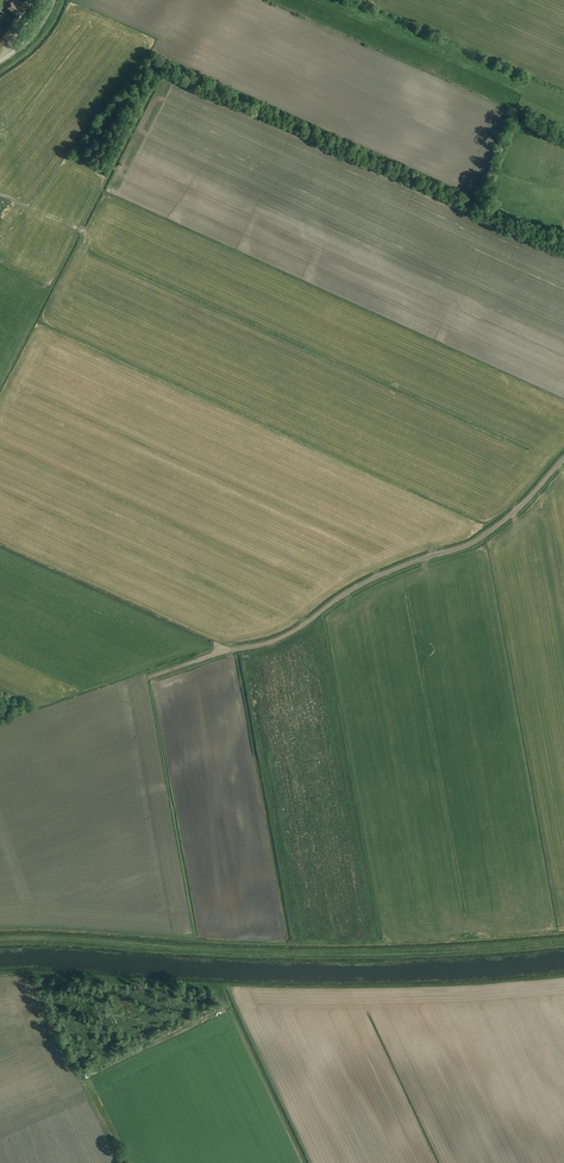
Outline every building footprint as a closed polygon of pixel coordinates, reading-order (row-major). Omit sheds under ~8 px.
[(11,2),(7,8),(16,13),(19,7),(11,2)]
